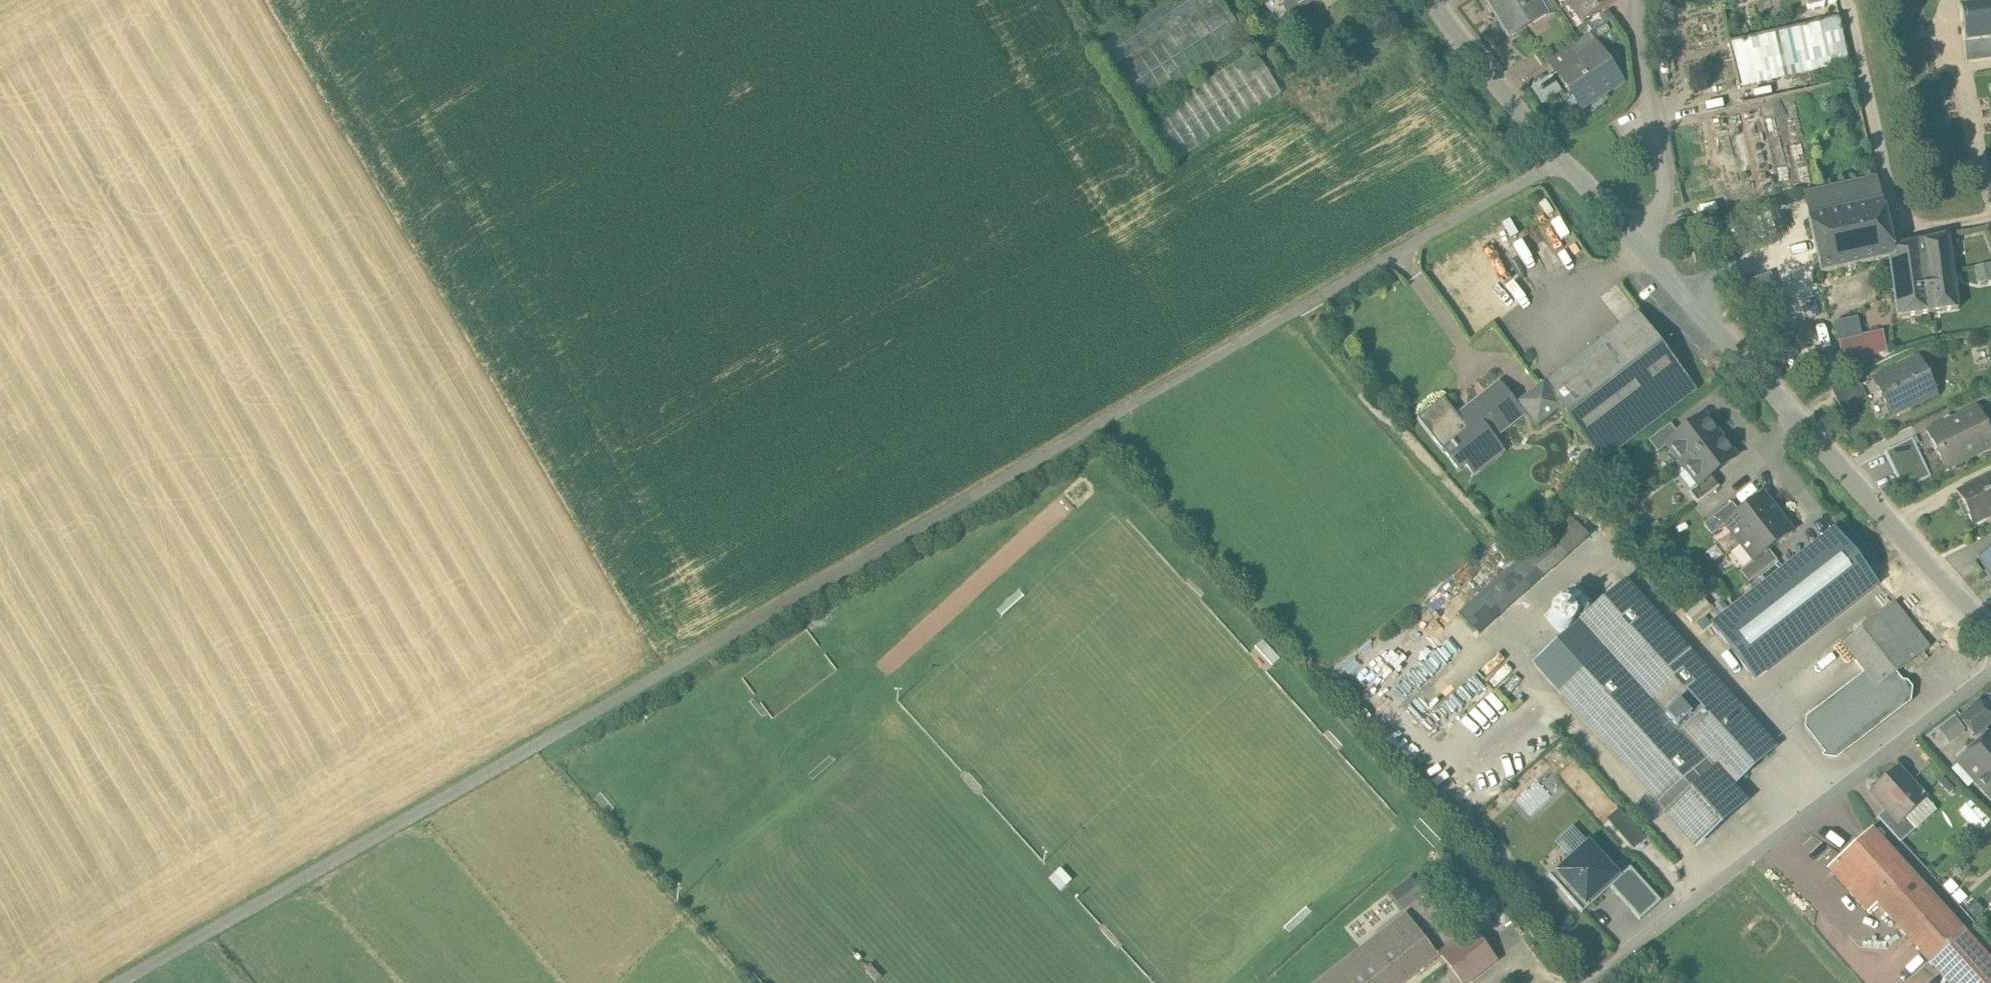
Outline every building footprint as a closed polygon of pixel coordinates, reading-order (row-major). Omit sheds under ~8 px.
[(1100,45),(1115,68),(1219,0),(1169,0),(1100,45)] [(1115,68),(1143,111),(1248,43),(1220,0),(1219,0),(1115,68)] [(1262,1),(1276,22),(1288,14),(1279,0),(1264,0),(1262,1)] [(1288,14),(1311,0),(1279,0),(1288,14)] [(1509,41),(1548,17),(1537,0),(1484,0),(1509,41)] [(1569,5),(1582,25),(1616,2),(1615,0),(1575,0),(1569,5)] [(1807,9),(1837,2),(1836,0),(1806,0),(1807,9)] [(1967,63),(1990,60),(1990,0),(1959,0),(1967,63)] [(1839,17),(1729,42),(1743,105),(1854,80),(1839,17)] [(1596,47),(1580,58),(1576,57),(1575,61),(1557,74),(1580,109),(1595,99),(1603,100),(1605,92),(1620,82),(1596,47)] [(1570,48),(1549,62),(1557,74),(1575,61),(1576,57),(1570,48)] [(1253,50),(1148,118),(1176,162),(1282,94),(1253,50)] [(1533,86),(1542,100),(1561,88),(1552,74),(1533,86)] [(1877,177),(1804,193),(1809,218),(1882,202),(1877,177)] [(1809,218),(1808,218),(1811,228),(1821,274),(1889,258),(1894,257),(1892,250),(1882,202),(1809,218)] [(1946,237),(1892,250),(1894,257),(1889,258),(1897,318),(1956,309),(1946,237)] [(1990,279),(1990,262),(1974,264),(1976,281),(1990,279)] [(1696,389),(1637,313),(1542,386),(1559,409),(1601,462),(1696,389)] [(1835,320),(1839,359),(1887,353),(1884,329),(1861,332),(1859,317),(1835,320)] [(1917,357),(1872,380),(1891,418),(1937,395),(1917,357)] [(1856,374),(1830,386),(1835,397),(1861,385),(1856,374)] [(1497,383),(1455,415),(1443,399),(1417,420),(1457,472),(1466,465),(1473,474),(1503,451),(1492,437),(1522,414),(1497,383)] [(1861,385),(1835,397),(1842,411),(1868,399),(1861,385)] [(1526,399),(1519,404),(1537,426),(1559,409),(1542,386),(1526,399)] [(1927,431),(1946,469),(1990,447),(1990,436),(1976,407),(1927,431)] [(1679,435),(1667,444),(1668,445),(1683,465),(1719,437),(1704,416),(1679,435)] [(1670,424),(1648,441),(1657,453),(1668,445),(1667,444),(1679,435),(1670,424)] [(1719,437),(1683,465),(1698,485),(1699,486),(1711,477),(1735,458),(1719,437)] [(1912,438),(1885,452),(1904,490),(1931,477),(1912,438)] [(1958,492),(1974,524),(1990,515),(1990,476),(1958,492)] [(1711,477),(1699,486),(1698,485),(1688,493),(1697,505),(1719,488),(1711,477)] [(1739,513),(1725,524),(1725,525),(1739,543),(1777,514),(1762,495),(1739,513)] [(1732,503),(1703,525),(1711,535),(1725,525),(1725,524),(1739,513),(1732,503)] [(1777,514),(1739,543),(1753,561),(1754,562),(1769,550),(1792,532),(1777,514)] [(1570,517),(1478,598),(1496,619),(1589,538),(1570,517)] [(1835,531),(1713,626),(1755,679),(1877,585),(1835,531)] [(1769,550),(1754,562),(1753,561),(1740,572),(1748,583),(1777,561),(1769,550)] [(1980,557),(1990,575),(1990,551),(1980,557)] [(1691,563),(1680,572),(1688,582),(1700,574),(1691,563)] [(1700,574),(1688,582),(1697,593),(1708,584),(1700,574)] [(1774,747),(1625,582),(1580,622),(1608,652),(1562,694),(1697,843),(1744,801),(1731,786),(1774,747)] [(1895,602),(1842,642),(1863,670),(1806,713),(1804,728),(1822,751),(1838,751),(1907,699),(1907,689),(1895,673),(1929,647),(1895,602)] [(1962,716),(1977,733),(1990,721),(1990,710),(1982,699),(1962,716)] [(1960,761),(1990,795),(1990,733),(1960,761)] [(1925,798),(1898,769),(1871,793),(1886,809),(1898,823),(1904,817),(1925,798)] [(1986,822),(1970,803),(1960,812),(1976,830),(1986,822)] [(1621,806),(1607,818),(1633,847),(1646,835),(1621,806)] [(1904,817),(1898,823),(1886,809),(1877,817),(1900,843),(1915,829),(1904,817)] [(1871,829),(1828,868),(1868,913),(1878,904),(1949,982),(1990,982),(1990,962),(1871,829)] [(1590,839),(1550,875),(1581,909),(1610,884),(1621,874),(1590,839)] [(1621,874),(1610,884),(1640,917),(1659,900),(1630,867),(1621,874)] [(1050,878),(1059,888),(1070,878),(1060,868),(1050,878)] [(1411,881),(1394,894),(1404,907),(1420,894),(1411,881)] [(1334,982),(1402,982),(1437,956),(1411,923),(1407,927),(1401,918),(1385,931),(1391,939),(1334,982)] [(1472,929),(1440,954),(1447,964),(1462,982),(1468,982),(1497,961),(1472,929)]
